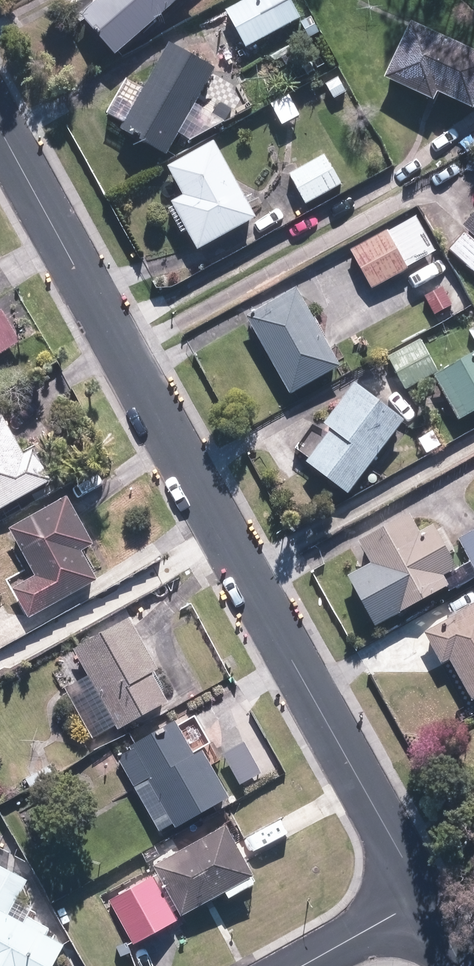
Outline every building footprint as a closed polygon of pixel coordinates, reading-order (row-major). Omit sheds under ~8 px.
[(120,57),(185,0),(104,0),(85,17),(120,57)] [(249,48),(303,19),(292,0),(250,0),(229,11),(249,48)] [(414,24),(388,80),(438,102),(440,103),(443,95),(473,109),(473,51),(414,24)] [(125,130),(170,156),(219,72),(174,46),(125,130)] [(327,86),(335,100),(348,93),(340,78),(327,86)] [(274,107),(287,127),(304,117),(292,97),(274,107)] [(191,233),(202,253),(261,220),(219,143),(171,169),(187,198),(176,204),(178,208),(172,211),(186,236),(191,233)] [(291,177),(308,207),(345,186),(328,156),(291,177)] [(352,252),(374,290),(411,269),(410,268),(437,253),(418,218),(391,234),(389,231),(352,252)] [(473,272),(473,221),(467,229),(471,232),(453,253),(473,272)] [(426,297),(436,317),(453,308),(443,288),(426,297)] [(246,317),(289,394),(340,366),(296,289),(246,317)] [(389,360),(406,393),(438,376),(421,344),(389,360)] [(460,422),(473,414),(473,359),(437,379),(460,422)] [(332,431),(307,463),(349,495),(406,419),(356,382),(323,424),(332,431)] [(0,424),(0,516),(61,483),(44,452),(35,457),(12,417),(0,424)] [(420,440),(428,455),(443,446),(436,432),(420,440)] [(17,590),(33,620),(103,581),(87,551),(99,545),(72,498),(13,531),(39,577),(17,590)] [(349,575),(377,628),(453,587),(447,576),(461,569),(438,526),(423,534),(414,516),(364,543),(374,562),(349,575)] [(473,565),(473,533),(461,540),(473,565)] [(473,696),(473,608),(429,633),(447,666),(455,662),(473,696)] [(80,652),(124,732),(176,704),(159,675),(165,672),(137,621),(80,652)] [(128,750),(113,758),(130,788),(146,780),(173,829),(230,798),(204,750),(194,755),(176,722),(127,748),(128,750)] [(244,742),(221,754),(238,785),(261,773),(244,742)] [(41,770),(47,779),(58,773),(53,765),(41,770)] [(28,777),(33,786),(45,780),(40,771),(28,777)] [(227,824),(154,865),(182,915),(226,891),(230,897),(255,883),(252,876),(255,874),(227,824)] [(8,915),(27,879),(0,865),(0,965),(56,965),(67,945),(47,935),(51,930),(27,917),(24,922),(8,915)] [(135,945),(178,921),(154,877),(111,901),(135,945)]
